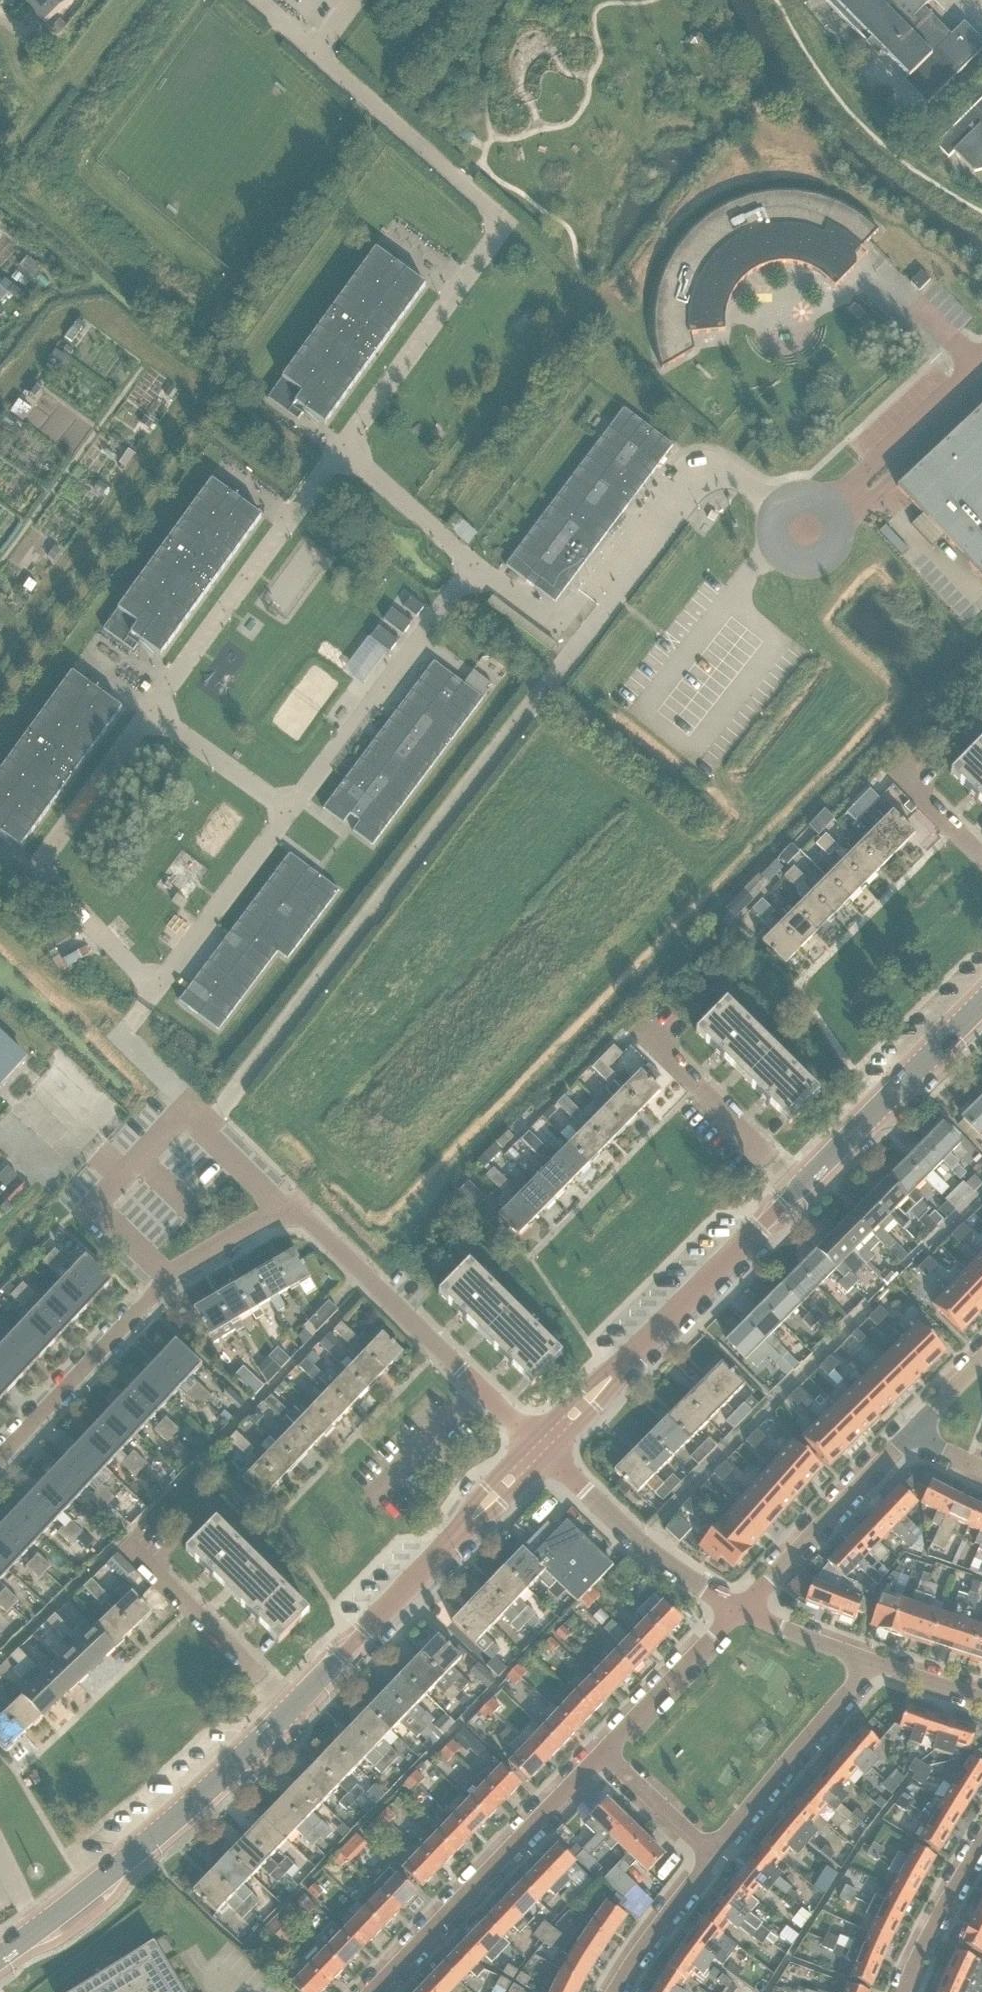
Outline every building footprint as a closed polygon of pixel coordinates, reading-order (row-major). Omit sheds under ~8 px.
[(28,4),(44,24),(73,0),(32,0),(28,4)] [(877,55),(881,50),(908,77),(904,81),(926,104),(981,50),(981,42),(964,23),(951,36),(930,14),(931,13),(930,12),(929,13),(924,8),(932,0),(931,0),(822,0),(877,55)] [(66,25),(59,20),(51,30),(58,35),(66,25)] [(936,145),(948,158),(954,152),(974,173),(975,172),(974,172),(981,170),(981,99),(936,145)] [(728,303),(731,295),(732,292),(737,286),(741,282),(745,278),(749,275),(755,271),(758,269),(763,267),(768,265),(772,264),(779,263),(784,263),(789,263),(795,263),(800,264),(804,266),(810,268),(815,270),(819,273),(823,276),(828,279),(831,283),(835,287),(853,269),(854,266),(855,264),(856,261),(855,258),(854,255),(878,230),(860,214),(840,202),(818,195),(795,191),(772,191),(749,196),(728,204),(708,216),(690,231),(676,249),(666,266),(664,270),(662,277),(657,291),(653,313),(653,336),(658,359),(662,369),(694,350),(691,338),(726,331),(725,323),(725,318),(726,313),(728,303)] [(425,286),(375,249),(266,398),(297,420),(304,411),(323,425),(425,286)] [(30,277),(38,267),(29,259),(21,269),(30,277)] [(897,486),(981,578),(981,407),(897,486)] [(673,445),(623,408),(505,565),(555,603),(673,445)] [(261,517),(211,480),(103,629),(133,651),(140,641),(160,656),(261,517)] [(423,607),(410,597),(404,606),(416,616),(423,607)] [(411,623),(392,609),(384,620),(402,634),(411,623)] [(397,641),(378,627),(370,638),(389,652),(397,641)] [(483,698),(433,661),(323,809),(343,824),(350,814),(359,821),(352,831),(372,846),(483,698)] [(71,672),(0,771),(0,834),(0,833),(20,848),(122,708),(71,672)] [(981,742),(950,773),(969,793),(967,794),(976,803),(978,801),(981,805),(981,743),(981,742)] [(853,807),(862,817),(880,799),(870,790),(853,807)] [(874,830),(897,852),(915,834),(892,812),(886,805),(878,812),(885,819),(874,830)] [(856,823),(862,817),(853,807),(847,813),(856,823)] [(824,809),(818,816),(827,825),(833,818),(824,809)] [(881,869),(897,852),(874,830),(858,846),(881,869)] [(822,851),(832,841),(826,835),(816,845),(822,851)] [(881,869),(858,846),(851,839),(846,844),(853,851),(843,861),(865,884),(881,869)] [(832,841),(822,851),(829,857),(838,847),(832,841)] [(787,866),(799,852),(790,844),(778,857),(787,866)] [(339,890),(290,853),(179,1001),(218,1030),(277,952),(287,959),(339,890)] [(849,901),(865,884),(843,861),(827,878),(849,901)] [(791,883),(800,873),(794,867),(784,877),(791,883)] [(770,870),(768,868),(767,869),(761,875),(763,877),(768,882),(775,875),(770,870)] [(800,873),(791,883),(797,889),(806,879),(800,873)] [(834,916),(849,901),(827,878),(811,893),(834,916)] [(743,891),(752,899),(758,892),(750,884),(743,891)] [(811,893),(803,884),(796,891),(805,900),(795,910),(817,932),(834,916),(811,893)] [(735,917),(752,899),(743,891),(726,909),(735,917)] [(187,902),(177,895),(173,901),(182,908),(187,902)] [(759,916),(768,906),(762,900),(753,910),(758,915),(759,916)] [(817,932),(795,910),(788,903),(781,909),(788,916),(779,925),(779,926),(801,949),(817,932)] [(779,926),(779,925),(770,917),(775,912),(768,906),(759,916),(758,915),(756,916),(772,933),(762,942),(785,965),(801,949),(779,926)] [(742,1079),(773,1047),(726,1001),(695,1033),(714,1052),(713,1054),(721,1062),(723,1060),(742,1079)] [(0,1034),(0,1083),(24,1057),(0,1034)] [(600,1076),(608,1069),(622,1054),(613,1046),(592,1068),(600,1076)] [(773,1047),(742,1079),(761,1097),(759,1099),(768,1107),(769,1105),(789,1124),(820,1093),(773,1047)] [(617,1078),(617,1077),(608,1069),(600,1076),(609,1085),(605,1089),(614,1099),(606,1107),(626,1127),(643,1109),(614,1082),(617,1078)] [(614,1082),(643,1109),(661,1091),(640,1072),(632,1080),(623,1071),(617,1077),(617,1078),(614,1082)] [(566,1113),(573,1105),(564,1096),(556,1104),(566,1113)] [(980,1101),(962,1118),(964,1120),(958,1125),(970,1137),(976,1132),(980,1137),(981,1135),(981,1102),(980,1101)] [(608,1145),(588,1125),(587,1126),(579,1117),(582,1114),(573,1105),(566,1113),(573,1120),(568,1126),(578,1136),(570,1143),(590,1163),(608,1145)] [(608,1145),(626,1127),(606,1107),(588,1125),(608,1145)] [(942,1161),(942,1162),(960,1179),(966,1173),(957,1164),(959,1162),(950,1153),(960,1143),(942,1125),(924,1143),(942,1161)] [(502,1148),(513,1137),(508,1131),(496,1143),(502,1148)] [(531,1149),(539,1142),(529,1132),(521,1140),(531,1149)] [(547,1150),(546,1149),(539,1142),(531,1149),(539,1157),(535,1161),(544,1170),(535,1179),(555,1199),(572,1181),(544,1153),(547,1150)] [(572,1181),(590,1163),(570,1143),(559,1154),(550,1145),(546,1149),(547,1150),(544,1153),(572,1181)] [(932,1171),(942,1162),(942,1161),(924,1143),(906,1161),(924,1180),(924,1179),(941,1196),(948,1188),(932,1171)] [(489,1164),(502,1152),(494,1144),(482,1157),(489,1164)] [(906,1198),(907,1197),(924,1180),(906,1161),(888,1179),(906,1198)] [(495,1185),(503,1177),(493,1168),(486,1176),(495,1185)] [(981,1184),(981,1183),(974,1175),(965,1185),(973,1193),(981,1184)] [(511,1186),(510,1185),(503,1177),(495,1185),(503,1192),(498,1197),(497,1204),(504,1211),(498,1216),(518,1236),(537,1217),(508,1189),(511,1186)] [(537,1217),(555,1199),(535,1179),(525,1189),(515,1180),(510,1185),(511,1186),(508,1189),(537,1217)] [(901,1229),(910,1221),(905,1215),(908,1212),(918,1222),(919,1221),(931,1233),(938,1226),(937,1226),(928,1217),(926,1214),(924,1216),(915,1206),(915,1205),(907,1197),(906,1198),(888,1179),(871,1197),(894,1221),(893,1221),(901,1229)] [(467,1197),(465,1199),(475,1209),(476,1209),(478,1207),(486,1198),(476,1188),(467,1197)] [(954,1211),(963,1202),(957,1196),(948,1204),(954,1211)] [(883,1231),(893,1221),(894,1221),(871,1197),(853,1215),(879,1242),(880,1242),(888,1251),(895,1244),(883,1231)] [(924,1216),(926,1214),(930,1209),(921,1200),(915,1205),(915,1206),(924,1216)] [(934,1211),(928,1217),(937,1226),(944,1220),(934,1210),(934,1211)] [(869,1252),(879,1242),(853,1215),(834,1233),(852,1252),(853,1252),(866,1265),(874,1257),(869,1252)] [(971,1233),(962,1225),(957,1231),(965,1239),(971,1233)] [(965,1239),(957,1231),(951,1236),(960,1245),(965,1239)] [(841,1263),(852,1252),(834,1233),(817,1251),(835,1270),(835,1269),(843,1278),(843,1279),(852,1287),(858,1281),(850,1272),(841,1263)] [(921,1234),(914,1242),(917,1245),(924,1237),(921,1234)] [(902,1262),(910,1252),(903,1246),(895,1256),(902,1262)] [(49,1256),(62,1268),(68,1262),(55,1249),(49,1256)] [(275,1261),(291,1289),(310,1278),(294,1250),(275,1261)] [(817,1288),(835,1270),(817,1251),(799,1269),(817,1288)] [(981,1286),(981,1255),(981,1254),(965,1270),(981,1286)] [(56,1274),(62,1268),(49,1256),(43,1262),(56,1274)] [(69,1275),(94,1299),(111,1281),(85,1258),(69,1275)] [(936,1266),(927,1258),(922,1263),(930,1272),(936,1266)] [(279,1296),(291,1289),(275,1261),(255,1272),(271,1300),(271,1301),(277,1312),(285,1307),(279,1296)] [(485,1340),(516,1308),(469,1262),(438,1294),(457,1313),(455,1315),(464,1323),(466,1322),(485,1340)] [(930,1272),(922,1263),(916,1269),(925,1277),(930,1272)] [(799,1306),(817,1288),(799,1269),(781,1288),(799,1306)] [(886,1284),(895,1275),(894,1274),(889,1269),(888,1269),(880,1277),(886,1283),(886,1284)] [(976,1317),(981,1311),(981,1286),(965,1270),(947,1290),(976,1317)] [(260,1307),(271,1301),(271,1300),(255,1272),(235,1284),(251,1312),(256,1321),(264,1316),(260,1307)] [(78,1316),(94,1299),(69,1275),(53,1292),(78,1316)] [(846,1293),(852,1287),(843,1279),(837,1284),(846,1293)] [(8,1282),(2,1289),(10,1297),(11,1296),(15,1292),(17,1290),(12,1286),(8,1282)] [(78,1316),(53,1292),(43,1303),(36,1296),(23,1283),(17,1290),(62,1333),(78,1316)] [(239,1319),(251,1312),(235,1284),(214,1296),(234,1331),(235,1330),(236,1332),(244,1327),(239,1319)] [(782,1323),(799,1306),(781,1288),(764,1305),(782,1323)] [(46,1350),(62,1333),(17,1290),(15,1292),(11,1296),(24,1308),(31,1315),(21,1326),(46,1350)] [(932,1305),(962,1333),(976,1317),(947,1290),(932,1305)] [(214,1343),(234,1331),(214,1296),(194,1309),(214,1343)] [(309,1321),(318,1330),(337,1310),(328,1301),(309,1321)] [(763,1342),(782,1323),(764,1305),(745,1323),(763,1342)] [(887,1315),(878,1307),(873,1313),(882,1321),(887,1315)] [(516,1308),(485,1340),(503,1358),(501,1360),(510,1369),(512,1367),(531,1386),(562,1354),(516,1308)] [(807,1314),(816,1323),(822,1317),(814,1308),(807,1314)] [(882,1321),(873,1313),(868,1318),(876,1326),(882,1321)] [(810,1329),(816,1323),(807,1314),(801,1320),(810,1329)] [(312,1337),(318,1330),(309,1321),(302,1328),(312,1337)] [(343,1340),(351,1332),(341,1322),(334,1330),(343,1340)] [(745,1360),(763,1342),(745,1323),(727,1342),(745,1360)] [(903,1338),(931,1367),(946,1352),(918,1323),(903,1338)] [(21,1326),(11,1337),(0,1326),(0,1339),(30,1367),(46,1350),(21,1326)] [(864,1338),(856,1330),(850,1336),(859,1344),(864,1338)] [(329,1351),(339,1340),(330,1332),(319,1342),(329,1351)] [(359,1340),(359,1339),(351,1332),(343,1340),(351,1347),(347,1351),(357,1360),(348,1370),(368,1390),(385,1371),(356,1344),(359,1340)] [(356,1344),(385,1371),(403,1353),(382,1334),(372,1344),(363,1335),(359,1339),(359,1340),(356,1344)] [(884,1357),(912,1386),(931,1367),(903,1338),(884,1357)] [(30,1367),(0,1339),(0,1371),(14,1384),(30,1367)] [(159,1359),(205,1402),(211,1396),(198,1383),(191,1376),(201,1365),(175,1341),(159,1359)] [(781,1359),(782,1358),(787,1353),(778,1344),(772,1350),(781,1359)] [(275,1363),(283,1354),(277,1348),(268,1357),(275,1363)] [(793,1369),(782,1358),(781,1359),(772,1350),(766,1356),(774,1365),(786,1376),(793,1369)] [(316,1354),(313,1351),(305,1358),(306,1359),(313,1366),(320,1358),(316,1354)] [(283,1354),(275,1363),(280,1369),(289,1360),(283,1354)] [(838,1365),(829,1356),(824,1362),(833,1370),(838,1365)] [(867,1373),(896,1402),(912,1386),(884,1357),(867,1373)] [(199,1408),(205,1402),(159,1359),(143,1376),(169,1400),(179,1389),(186,1396),(199,1408)] [(308,1376),(316,1368),(306,1359),(298,1367),(308,1376)] [(833,1370),(824,1362),(819,1367),(827,1376),(833,1370)] [(703,1382),(726,1404),(744,1385),(733,1375),(734,1374),(731,1371),(731,1372),(721,1363),(703,1382)] [(254,1396),(263,1386),(243,1367),(234,1376),(254,1396)] [(324,1376),(316,1368),(308,1376),(316,1384),(313,1387),(322,1396),(313,1406),(333,1426),(350,1408),(321,1380),(324,1376)] [(368,1390),(348,1370),(339,1379),(330,1370),(324,1376),(321,1380),(350,1408),(368,1390)] [(14,1384),(0,1371),(0,1399),(14,1384)] [(851,1389),(879,1418),(881,1420),(891,1409),(890,1407),(896,1402),(867,1373),(851,1389)] [(153,1417),(169,1400),(143,1376),(127,1393),(153,1417)] [(279,1396),(289,1386),(283,1381),(273,1391),(279,1396)] [(708,1422),(726,1404),(703,1382),(685,1400),(708,1422)] [(235,1415),(245,1405),(240,1400),(241,1399),(228,1387),(222,1394),(234,1406),(230,1410),(235,1415)] [(806,1397),(797,1389),(792,1394),(800,1403),(806,1397)] [(835,1405),(863,1433),(879,1418),(851,1389),(835,1405)] [(137,1434),(153,1417),(127,1393),(111,1410),(137,1434)] [(800,1403),(792,1394),(786,1400),(795,1408),(800,1403)] [(273,1412),(280,1404),(271,1395),(264,1403),(273,1412)] [(690,1441),(708,1422),(685,1400),(667,1418),(690,1441)] [(286,1417),(289,1413),(280,1404),(273,1412),(282,1421),(286,1417)] [(734,1413),(742,1421),(751,1412),(743,1404),(734,1413)] [(819,1421),(847,1449),(863,1433),(835,1405),(819,1421)] [(315,1445),(333,1426),(313,1406),(304,1416),(294,1407),(289,1413),(286,1417),(295,1425),(315,1445)] [(262,1414),(256,1408),(248,1416),(256,1424),(264,1416),(262,1414)] [(121,1451),(137,1434),(111,1410),(95,1427),(121,1451)] [(230,1415),(224,1410),(220,1415),(228,1422),(232,1417),(230,1415)] [(733,1429),(742,1421),(734,1413),(725,1422),(733,1429)] [(160,1424),(173,1436),(179,1430),(166,1417),(160,1424)] [(672,1458),(690,1441),(667,1418),(649,1436),(672,1458)] [(802,1438),(830,1466),(847,1449),(819,1421),(802,1438)] [(167,1442),(173,1436),(160,1424),(154,1430),(167,1442)] [(297,1463),(315,1445),(295,1425),(277,1444),(297,1463)] [(105,1468),(121,1451),(95,1427),(79,1444),(105,1468)] [(765,1438),(756,1430),(750,1435),(759,1444),(765,1438)] [(238,1448),(245,1440),(236,1432),(229,1440),(238,1448)] [(759,1444),(750,1435),(745,1441),(754,1449),(759,1444)] [(297,1463),(277,1444),(269,1436),(260,1446),(268,1453),(260,1461),(260,1462),(280,1482),(297,1463)] [(656,1475),(672,1458),(649,1436),(631,1454),(654,1476),(656,1475)] [(698,1449),(706,1456),(715,1447),(708,1439),(698,1449)] [(260,1462),(260,1461),(251,1453),(255,1449),(245,1440),(238,1448),(246,1456),(243,1459),(253,1469),(242,1480),(262,1500),(280,1482),(260,1462)] [(777,1458),(807,1485),(822,1468),(792,1441),(777,1458)] [(88,1485),(105,1468),(79,1444),(63,1461),(88,1485)] [(216,1464),(226,1454),(217,1446),(208,1456),(216,1464)] [(697,1465),(706,1456),(698,1449),(690,1458),(697,1465)] [(128,1458),(141,1470),(147,1464),(134,1452),(128,1458)] [(664,1483),(656,1475),(654,1476),(631,1454),(614,1471),(621,1478),(623,1480),(623,1481),(625,1483),(626,1483),(632,1489),(637,1494),(646,1485),(654,1493),(662,1500),(670,1492),(662,1485),(664,1483)] [(135,1476),(141,1470),(128,1458),(122,1464),(135,1476)] [(761,1476),(792,1502),(807,1485),(777,1458),(761,1476)] [(72,1502),(88,1485),(63,1461),(47,1478),(72,1502)] [(733,1471),(724,1462),(719,1468),(727,1476),(733,1471)] [(727,1476),(719,1468),(713,1474),(722,1482),(727,1476)] [(662,1485),(670,1492),(680,1483),(672,1475),(664,1483),(662,1485)] [(746,1493),(777,1519),(792,1502),(761,1476),(746,1493)] [(56,1519),(72,1502),(47,1478),(31,1495),(56,1519)] [(616,1483),(615,1485),(625,1495),(630,1491),(632,1489),(626,1483),(625,1483),(623,1481),(623,1480),(621,1478),(616,1483)] [(940,1528),(955,1494),(932,1483),(921,1503),(937,1511),(931,1523),(939,1527),(940,1528)] [(96,1492),(109,1504),(115,1498),(102,1486),(96,1492)] [(923,1546),(921,1532),(905,1517),(917,1504),(900,1488),(882,1507),(908,1532),(917,1541),(923,1546)] [(103,1511),(109,1504),(96,1492),(90,1498),(103,1511)] [(731,1510),(761,1536),(777,1519),(746,1493),(731,1510)] [(702,1503),(693,1494),(687,1500),(696,1508),(702,1503)] [(931,1544),(944,1550),(957,1521),(970,1527),(979,1506),(955,1494),(940,1528),(939,1527),(931,1544)] [(40,1536),(56,1519),(31,1495),(15,1512),(40,1536)] [(696,1508),(687,1500),(682,1506),(691,1514),(696,1508)] [(67,1513),(86,1525),(92,1517),(73,1504),(67,1513)] [(979,1506),(970,1527),(979,1531),(975,1543),(980,1545),(969,1569),(979,1573),(981,1567),(981,1565),(981,1507),(979,1506)] [(917,1541),(908,1532),(882,1507),(864,1526),(880,1542),(891,1531),(910,1549),(917,1541)] [(714,1529),(744,1556),(761,1536),(731,1510),(714,1529)] [(40,1536),(15,1512),(0,1528),(0,1531),(24,1554),(40,1536)] [(679,1543),(692,1530),(678,1517),(665,1530),(679,1543)] [(232,1597),(263,1565),(216,1519),(185,1551),(204,1570),(203,1572),(211,1580),(213,1579),(232,1597)] [(64,1526),(77,1538),(83,1532),(70,1520),(64,1526)] [(585,1594),(591,1588),(613,1566),(567,1521),(555,1533),(547,1525),(548,1523),(547,1522),(522,1549),(546,1572),(546,1573),(555,1582),(556,1582),(577,1603),(579,1601),(585,1594)] [(94,1555),(77,1538),(64,1526),(58,1532),(88,1561),(94,1555)] [(866,1557),(880,1542),(864,1526),(846,1545),(872,1570),(872,1569),(882,1579),(888,1572),(878,1563),(872,1557),(869,1560),(866,1557)] [(744,1556),(714,1529),(699,1546),(716,1562),(721,1557),(733,1568),(744,1556)] [(24,1554),(0,1531),(0,1563),(8,1571),(24,1554)] [(866,1576),(872,1570),(846,1545),(828,1564),(843,1579),(845,1580),(845,1579),(860,1564),(863,1567),(860,1570),(866,1576)] [(549,1589),(555,1582),(546,1573),(546,1572),(522,1549),(504,1568),(527,1590),(538,1579),(549,1589)] [(124,1581),(135,1569),(118,1553),(107,1564),(124,1581)] [(32,1560),(45,1573),(51,1566),(38,1554),(32,1560)] [(39,1579),(45,1573),(32,1560),(26,1567),(39,1579)] [(8,1571),(0,1563),(0,1579),(8,1571)] [(830,1611),(843,1579),(828,1564),(821,1571),(814,1580),(813,1580),(805,1602),(830,1611)] [(263,1565),(232,1597),(250,1615),(249,1617),(257,1626),(259,1624),(278,1643),(309,1612),(263,1565)] [(518,1599),(527,1590),(504,1568),(486,1586),(526,1624),(527,1623),(533,1629),(541,1621),(534,1615),(535,1614),(528,1607),(526,1608),(518,1599)] [(811,1578),(804,1570),(802,1572),(795,1579),(802,1587),(811,1578)] [(891,1633),(902,1600),(891,1596),(895,1585),(899,1575),(893,1572),(885,1581),(870,1625),(875,1627),(875,1628),(891,1633)] [(618,1587),(623,1579),(613,1573),(609,1581),(618,1587)] [(911,1639),(929,1584),(928,1584),(931,1576),(923,1573),(917,1592),(915,1591),(911,1603),(902,1600),(891,1633),(905,1638),(906,1637),(911,1639)] [(857,1584),(845,1579),(845,1580),(843,1579),(830,1611),(855,1621),(858,1612),(865,1615),(870,1602),(848,1594),(849,1590),(854,1592),(857,1584)] [(93,1596),(100,1589),(92,1580),(84,1587),(93,1596)] [(970,1658),(980,1626),(970,1622),(974,1611),(973,1611),(979,1596),(978,1596),(981,1584),(973,1581),(967,1596),(968,1597),(950,1652),(970,1658)] [(930,1645),(941,1613),(931,1609),(935,1598),(933,1597),(937,1587),(929,1584),(911,1639),(930,1645)] [(518,1633),(526,1624),(486,1586),(469,1604),(492,1626),(502,1616),(511,1624),(510,1625),(518,1633)] [(13,1607),(19,1601),(6,1588),(0,1594),(0,1595),(13,1607)] [(585,1594),(594,1603),(600,1596),(591,1588),(585,1594)] [(109,1598),(109,1597),(100,1589),(93,1596),(101,1606),(105,1602),(109,1598)] [(114,1610),(133,1630),(151,1613),(132,1593),(122,1602),(114,1593),(109,1597),(109,1598),(105,1602),(114,1610)] [(968,1597),(967,1596),(958,1593),(955,1605),(954,1604),(951,1616),(941,1613),(930,1645),(950,1652),(968,1597)] [(585,1594),(579,1601),(587,1609),(594,1603),(585,1594)] [(13,1607),(0,1595),(0,1607),(18,1624),(24,1618),(13,1607)] [(662,1603),(646,1621),(665,1639),(681,1621),(662,1603)] [(484,1635),(492,1626),(469,1604),(452,1622),(483,1653),(478,1658),(486,1665),(485,1666),(498,1678),(507,1668),(495,1656),(500,1651),(492,1643),(484,1635)] [(116,1647),(133,1630),(114,1610),(96,1627),(116,1647)] [(55,1631),(64,1624),(55,1615),(47,1622),(55,1631)] [(649,1655),(630,1637),(629,1638),(612,1620),(604,1629),(621,1647),(614,1654),(633,1672),(649,1655)] [(630,1637),(649,1655),(665,1639),(646,1621),(630,1637)] [(96,1666),(77,1645),(68,1637),(72,1633),(64,1624),(55,1631),(64,1640),(60,1643),(69,1653),(59,1662),(79,1682),(96,1666)] [(980,1626),(970,1658),(981,1662),(981,1626),(980,1626)] [(96,1666),(116,1647),(96,1627),(77,1645),(96,1666)] [(563,1642),(570,1635),(562,1627),(555,1634),(563,1642)] [(419,1656),(459,1694),(460,1693),(469,1684),(452,1668),(461,1658),(438,1636),(419,1656)] [(551,1638),(544,1645),(552,1653),(559,1646),(551,1638)] [(19,1665),(27,1658),(18,1649),(11,1657),(19,1665)] [(616,1689),(633,1672),(614,1654),(597,1671),(607,1680),(616,1689)] [(455,1698),(459,1694),(419,1656),(402,1674),(425,1696),(435,1686),(451,1702),(455,1698)] [(32,1670),(35,1667),(27,1658),(19,1665),(27,1674),(25,1677),(33,1686),(22,1697),(42,1717),(60,1700),(32,1670)] [(7,1659),(0,1666),(0,1674),(2,1676),(10,1668),(10,1667),(7,1659)] [(60,1700),(79,1682),(59,1662),(47,1673),(38,1664),(35,1667),(32,1670),(60,1700)] [(513,1670),(521,1678),(527,1672),(519,1664),(513,1670)] [(488,1689),(495,1681),(480,1666),(473,1674),(488,1689)] [(514,1686),(521,1678),(513,1670),(506,1677),(514,1686)] [(416,1705),(425,1696),(402,1674),(384,1692),(424,1730),(434,1720),(426,1712),(425,1713),(416,1705)] [(574,1696),(593,1714),(616,1689),(607,1680),(600,1687),(591,1678),(574,1696)] [(417,1738),(424,1730),(384,1692),(367,1710),(390,1733),(400,1722),(409,1730),(417,1738)] [(459,1694),(455,1698),(462,1706),(468,1700),(460,1693),(459,1694)] [(577,1730),(593,1714),(574,1696),(566,1704),(553,1700),(549,1704),(550,1706),(551,1705),(577,1730)] [(42,1717),(22,1697),(11,1708),(2,1699),(0,1701),(0,1710),(24,1735),(42,1717)] [(486,1705),(494,1714),(500,1707),(492,1699),(486,1705)] [(488,1720),(494,1714),(486,1705),(479,1712),(488,1720)] [(561,1747),(577,1730),(551,1705),(550,1706),(543,1714),(550,1721),(542,1729),(561,1747)] [(924,1733),(930,1715),(907,1706),(900,1725),(914,1730),(911,1741),(921,1744),(924,1734),(924,1733)] [(4,1753),(24,1735),(0,1710),(0,1748),(4,1753)] [(383,1740),(390,1733),(367,1710),(350,1728),(389,1767),(399,1757),(391,1749),(383,1740)] [(443,1735),(455,1723),(445,1713),(433,1726),(443,1735)] [(943,1751),(953,1722),(942,1719),(930,1715),(924,1733),(924,1734),(937,1738),(933,1748),(943,1751)] [(953,1722),(943,1751),(952,1754),(956,1744),(970,1748),(976,1729),(953,1722)] [(381,1775),(389,1767),(350,1728),(332,1747),(355,1769),(365,1758),(373,1767),(381,1775)] [(466,1752),(477,1740),(464,1728),(453,1740),(466,1752)] [(507,1728),(499,1737),(509,1746),(517,1738),(507,1728)] [(545,1764),(561,1747),(542,1729),(526,1746),(545,1764)] [(848,1748),(873,1770),(879,1762),(871,1755),(880,1744),(864,1729),(848,1748)] [(518,1755),(510,1763),(528,1781),(545,1764),(526,1746),(517,1738),(509,1746),(518,1755)] [(445,1748),(454,1756),(461,1748),(453,1740),(445,1748)] [(347,1777),(355,1769),(332,1747),(314,1765),(337,1787),(339,1786),(348,1794),(346,1796),(354,1804),(356,1802),(362,1795),(364,1793),(347,1777)] [(447,1763),(454,1756),(445,1748),(438,1755),(447,1763)] [(866,1777),(873,1770),(848,1748),(832,1766),(849,1780),(858,1770),(866,1777)] [(976,1790),(981,1780),(981,1765),(970,1758),(962,1770),(953,1765),(948,1772),(976,1790)] [(922,1786),(932,1770),(915,1760),(909,1770),(915,1774),(912,1780),(922,1786)] [(431,1779),(440,1771),(430,1762),(422,1770),(431,1779)] [(320,1806),(337,1787),(314,1765),(297,1783),(320,1806)] [(839,1791),(849,1780),(832,1766),(816,1784),(841,1806),(848,1798),(839,1791)] [(484,1785),(503,1803),(520,1786),(501,1768),(493,1776),(485,1768),(476,1778),(484,1785)] [(410,1777),(419,1785),(425,1779),(416,1771),(410,1777)] [(886,1781),(895,1789),(904,1779),(895,1771),(886,1781)] [(963,1810),(976,1790),(948,1772),(943,1781),(952,1787),(945,1798),(963,1810)] [(412,1793),(419,1785),(410,1777),(403,1785),(412,1793)] [(882,1786),(891,1794),(895,1789),(886,1781),(882,1786)] [(313,1813),(320,1806),(297,1783),(279,1801),(325,1846),(326,1844),(323,1842),(332,1834),(329,1829),(321,1821),(313,1813)] [(837,1811),(841,1806),(816,1784),(801,1802),(818,1816),(827,1806),(835,1813),(837,1811)] [(487,1820),(503,1803),(484,1785),(468,1802),(487,1820)] [(900,1798),(910,1805),(913,1800),(903,1794),(900,1798)] [(362,1795),(356,1802),(361,1808),(368,1801),(362,1795)] [(347,1811),(354,1804),(346,1796),(339,1803),(347,1811)] [(906,1812),(910,1805),(900,1798),(896,1805),(906,1812)] [(951,1830),(963,1810),(945,1798),(937,1811),(928,1806),(923,1813),(951,1830)] [(322,1849),(325,1846),(279,1801),(262,1820),(285,1842),(296,1830),(304,1839),(303,1840),(311,1848),(316,1843),(322,1849)] [(604,1842),(626,1819),(607,1801),(591,1818),(602,1828),(596,1834),(604,1842)] [(791,1838),(804,1849),(817,1834),(809,1828),(818,1817),(818,1816),(801,1802),(800,1801),(783,1820),(797,1831),(791,1838)] [(471,1836),(487,1820),(468,1802),(452,1818),(471,1836)] [(841,1806),(837,1811),(847,1820),(852,1815),(841,1806)] [(381,1815),(390,1822),(396,1816),(387,1808),(381,1815)] [(852,1815),(861,1822),(865,1818),(856,1810),(852,1815)] [(938,1851),(951,1830),(923,1813),(918,1822),(927,1827),(920,1840),(938,1851)] [(383,1829),(390,1822),(381,1815),(375,1821),(383,1829)] [(856,1827),(861,1822),(852,1815),(847,1820),(856,1827)] [(455,1853),(471,1836),(452,1818),(436,1835),(455,1853)] [(628,1854),(644,1837),(626,1819),(604,1842),(611,1849),(617,1843),(628,1853),(628,1854)] [(270,1858),(285,1842),(262,1820),(244,1838),(284,1876),(286,1874),(295,1882),(303,1874),(286,1858),(278,1866),(270,1858)] [(797,1831),(783,1820),(762,1846),(763,1846),(780,1860),(780,1861),(790,1850),(797,1856),(804,1849),(791,1838),(797,1831)] [(383,1833),(376,1826),(372,1831),(371,1831),(378,1838),(383,1833)] [(439,1870),(455,1853),(436,1835),(420,1852),(439,1870)] [(628,1854),(628,1853),(622,1859),(630,1867),(636,1861),(647,1872),(663,1856),(644,1837),(628,1854)] [(277,1884),(284,1876),(244,1838),(227,1856),(250,1878),(260,1868),(268,1876),(277,1884)] [(870,1849),(881,1855),(884,1848),(874,1842),(870,1849)] [(338,1852),(346,1860),(353,1854),(345,1846),(338,1852)] [(771,1871),(780,1860),(763,1846),(748,1865),(765,1878),(774,1885),(786,1895),(795,1902),(799,1898),(790,1890),(789,1891),(778,1880),(780,1878),(771,1871)] [(894,1863),(922,1879),(935,1857),(916,1846),(908,1860),(899,1854),(894,1863)] [(539,1866),(562,1888),(570,1881),(563,1874),(574,1863),(558,1847),(539,1866)] [(829,1860),(834,1854),(825,1847),(820,1852),(829,1860)] [(877,1861),(881,1855),(870,1849),(867,1855),(877,1861)] [(581,1865),(590,1856),(583,1850),(575,1859),(581,1865)] [(340,1866),(346,1860),(338,1852),(332,1858),(340,1866)] [(422,1887),(439,1870),(420,1852),(403,1869),(422,1887)] [(243,1885),(250,1878),(227,1856),(209,1874),(255,1918),(257,1917),(251,1911),(260,1902),(252,1894),(243,1885)] [(590,1856),(581,1865),(588,1872),(597,1862),(590,1856)] [(822,1870),(825,1865),(817,1857),(812,1862),(822,1870)] [(911,1900),(922,1879),(894,1863),(889,1871),(899,1876),(892,1889),(911,1900)] [(748,1865),(733,1883),(750,1897),(759,1886),(768,1893),(774,1885),(765,1878),(748,1865)] [(555,1896),(562,1888),(539,1866),(521,1885),(538,1900),(548,1889),(555,1896)] [(248,1926),(255,1918),(209,1874),(193,1891),(216,1913),(225,1904),(242,1920),(248,1926)] [(380,1893),(399,1911),(416,1894),(397,1876),(380,1893)] [(741,1908),(750,1897),(733,1883),(718,1902),(744,1922),(750,1915),(741,1908)] [(316,1900),(322,1892),(315,1884),(307,1892),(316,1900)] [(528,1911),(538,1900),(521,1885),(504,1903),(527,1925),(534,1917),(528,1911)] [(566,1892),(575,1900),(581,1894),(572,1885),(566,1892)] [(399,1911),(380,1893),(372,1886),(356,1902),(364,1910),(383,1928),(399,1911)] [(843,1891),(853,1897),(856,1892),(846,1886),(843,1891)] [(622,1909),(632,1894),(622,1887),(612,1902),(622,1909)] [(900,1920),(911,1900),(892,1889),(885,1902),(875,1897),(871,1905),(900,1920)] [(850,1903),(853,1897),(843,1891),(839,1898),(850,1903)] [(568,1907),(575,1900),(566,1892),(559,1898),(568,1907)] [(305,1910),(312,1903),(304,1895),(297,1902),(305,1910)] [(786,1895),(782,1900),(791,1907),(795,1902),(786,1895)] [(738,1930),(744,1922),(718,1902),(703,1920),(703,1921),(720,1934),(729,1923),(738,1930)] [(519,1933),(527,1925),(504,1903),(486,1922),(502,1937),(512,1927),(519,1933)] [(591,1925),(610,1939),(625,1917),(607,1904),(597,1916),(589,1910),(583,1920),(591,1926),(591,1925)] [(890,1941),(900,1920),(871,1905),(866,1914),(876,1919),(870,1932),(890,1941)] [(802,1925),(811,1912),(802,1906),(793,1918),(802,1925)] [(981,1906),(971,1923),(981,1929),(981,1906)] [(367,1945),(383,1928),(364,1910),(356,1918),(349,1911),(341,1920),(348,1927),(367,1945)] [(285,1943),(292,1934),(273,1918),(265,1927),(285,1943)] [(703,1921),(703,1920),(702,1920),(687,1939),(714,1961),(721,1952),(712,1946),(721,1934),(720,1934),(703,1921)] [(547,1935),(553,1928),(544,1921),(538,1928),(547,1935)] [(502,1937),(486,1922),(461,1948),(477,1963),(484,1956),(491,1963),(498,1955),(492,1949),(502,1937)] [(971,1923),(970,1924),(960,1943),(981,1955),(981,1929),(971,1923)] [(596,1960),(610,1939),(591,1925),(591,1926),(582,1939),(574,1934),(569,1942),(596,1960)] [(325,1951),(343,1969),(367,1945),(348,1927),(341,1934),(334,1927),(326,1935),(333,1943),(325,1950),(325,1951)] [(756,1932),(765,1939),(769,1934),(760,1927),(756,1932)] [(542,1942),(547,1935),(538,1928),(537,1930),(533,1935),(542,1942)] [(547,1935),(556,1941),(561,1935),(553,1928),(547,1935)] [(760,1943),(765,1939),(756,1932),(752,1937),(760,1943)] [(880,1963),(890,1941),(870,1932),(864,1946),(854,1942),(839,1935),(837,1939),(827,1935),(825,1939),(836,1944),(850,1950),(880,1963)] [(550,1950),(556,1941),(547,1935),(542,1942),(550,1950)] [(832,1952),(836,1944),(825,1939),(822,1947),(832,1952)] [(154,1942),(73,1991),(185,1991),(154,1942)] [(582,1982),(596,1960),(569,1942),(562,1953),(571,1958),(563,1972),(582,1982)] [(325,1951),(325,1950),(318,1943),(301,1960),(301,1961),(327,1986),(343,1969),(325,1951)] [(287,1960),(294,1951),(285,1944),(278,1952),(287,1960)] [(703,1976),(709,1968),(682,1946),(667,1967),(686,1981),(695,1970),(703,1976)] [(476,1978),(484,1970),(461,1948),(443,1967),(459,1982),(469,1972),(476,1978)] [(871,1986),(880,1963),(850,1950),(846,1959),(856,1964),(851,1978),(871,1986)] [(979,1962),(958,1951),(952,1962),(947,1973),(979,1986),(981,1987),(981,1963),(979,1962)] [(531,1979),(543,1961),(534,1955),(521,1973),(520,1972),(515,1981),(526,1987),(531,1979)] [(327,1986),(301,1961),(301,1960),(298,1958),(291,1965),(301,1975),(292,1985),(299,1991),(322,1991),(327,1986)] [(735,1978),(740,1971),(730,1964),(725,1970),(735,1978)] [(513,1980),(518,1971),(508,1965),(502,1974),(513,1980)] [(459,1982),(443,1967),(425,1985),(432,1991),(450,1991),(459,1982)] [(686,1981),(667,1967),(667,1968),(668,1968),(662,1977),(655,1987),(663,1991),(678,1991),(685,1981),(686,1981)] [(715,1979),(720,1972),(713,1967),(708,1974),(715,1979)] [(582,1982),(563,1972),(555,1986),(546,1982),(542,1991),(577,1991),(582,1982)] [(979,1986),(947,1973),(942,1983),(939,1991),(981,1991),(981,1987),(979,1986)] [(731,1984),(732,1982),(722,1974),(717,1980),(728,1988),(731,1984)] [(506,1991),(511,1983),(501,1977),(496,1985),(492,1991),(506,1991)] [(731,1984),(728,1988),(725,1991),(735,1991),(737,1988),(731,1984)]
